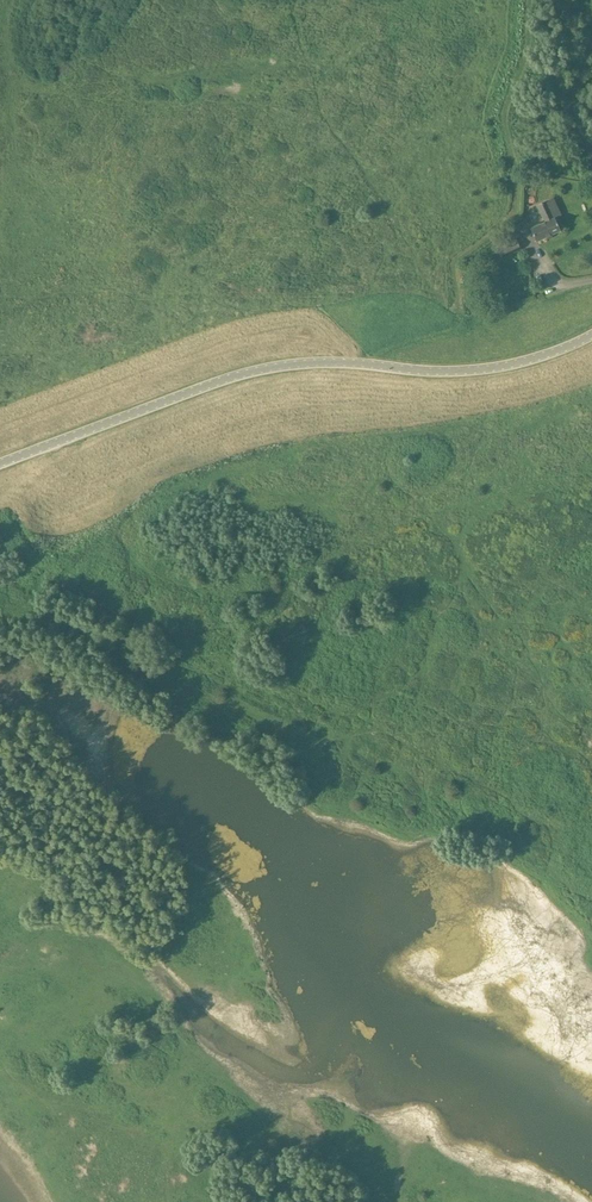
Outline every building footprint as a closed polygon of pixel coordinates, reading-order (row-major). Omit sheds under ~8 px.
[(562,229),(556,217),(548,199),(537,204),(544,222),(532,228),(538,241),(562,229)] [(522,248),(515,235),(514,232),(496,241),(503,257),(522,248)]
